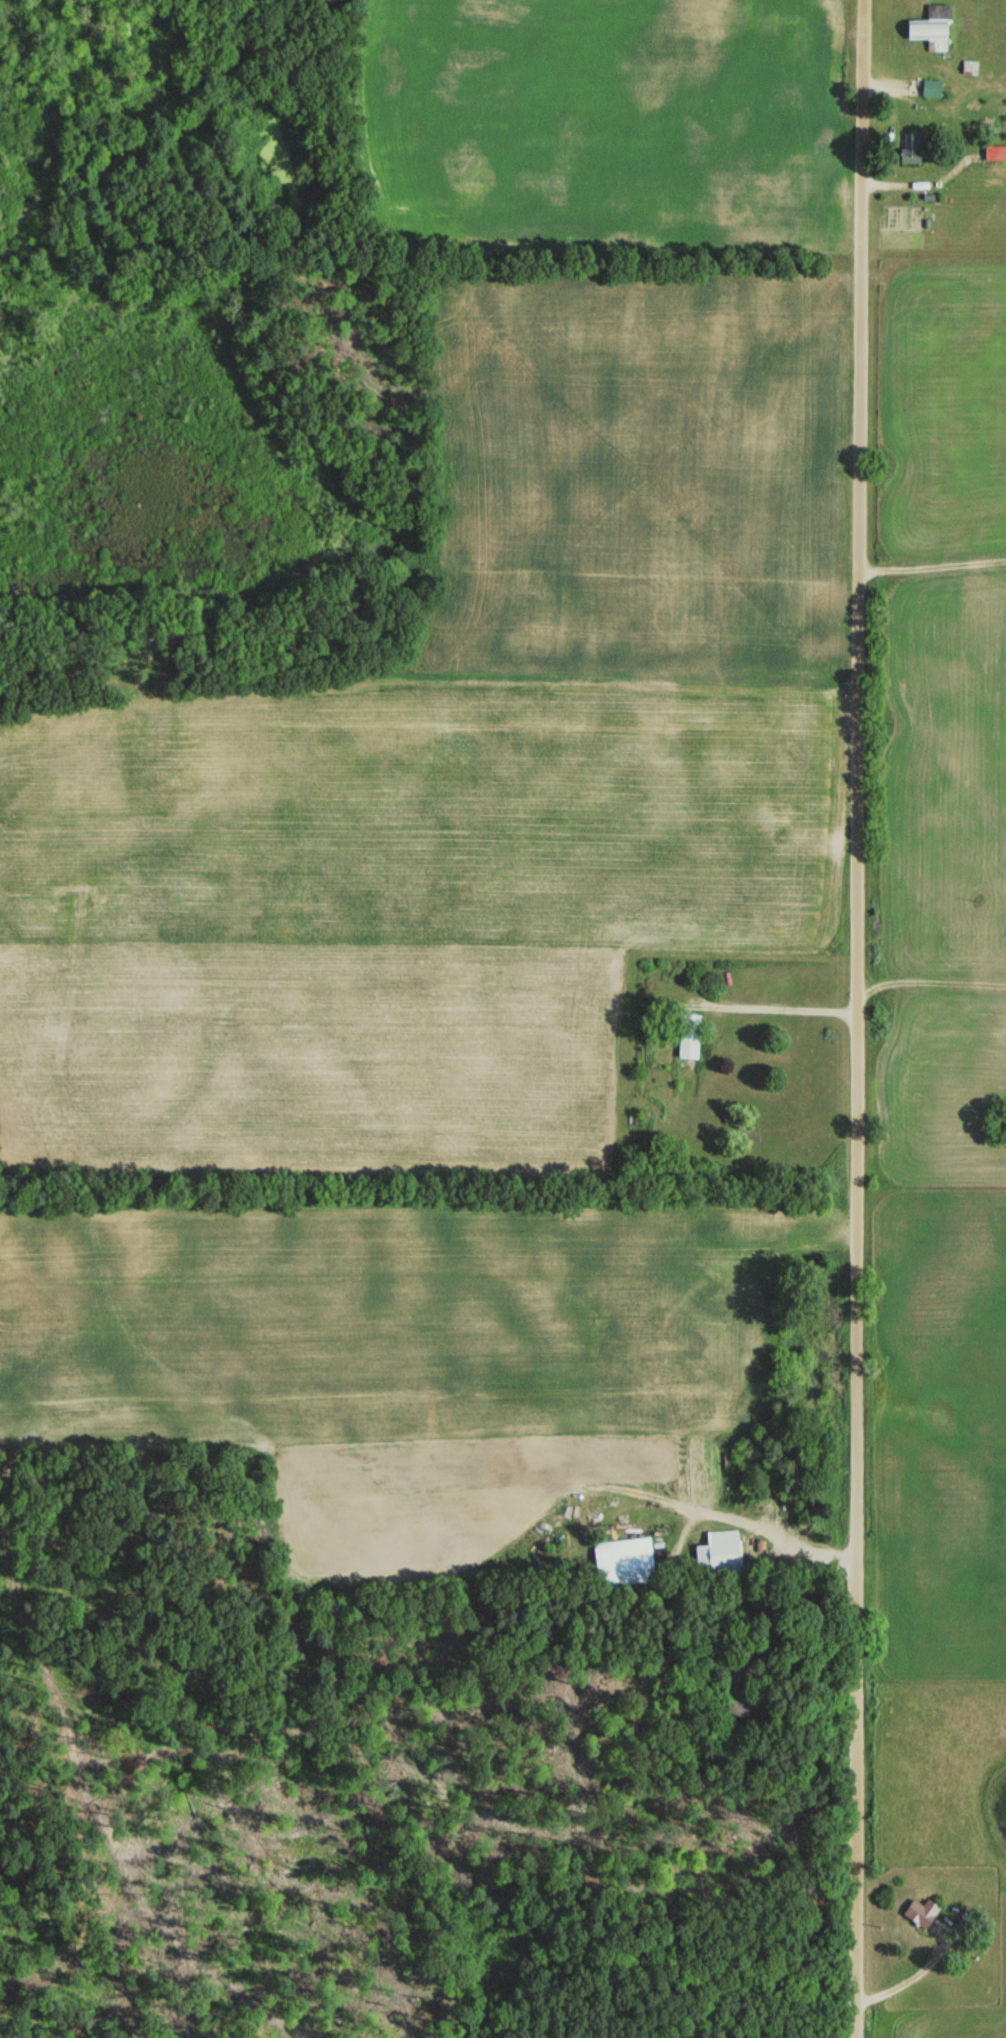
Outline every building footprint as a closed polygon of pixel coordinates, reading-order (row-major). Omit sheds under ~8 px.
[(908,20),(908,40),(929,40),(929,52),(949,52),(949,6),(928,5),(928,20),(908,20)] [(922,96),(939,98),(941,83),(924,81),(922,96)] [(902,164),(924,164),(924,133),(902,133),(902,164)] [(1005,160),(1005,147),(986,147),(986,160),(1005,160)] [(699,1015),(681,1015),(680,1059),(698,1060),(699,1015)] [(707,1533),(707,1546),(697,1547),(697,1572),(740,1571),(739,1532),(707,1533)] [(655,1582),(651,1538),(594,1544),(599,1588),(655,1582)] [(923,1906),(914,1899),(902,1915),(925,1931),(941,1909),(928,1899),(923,1906)]
